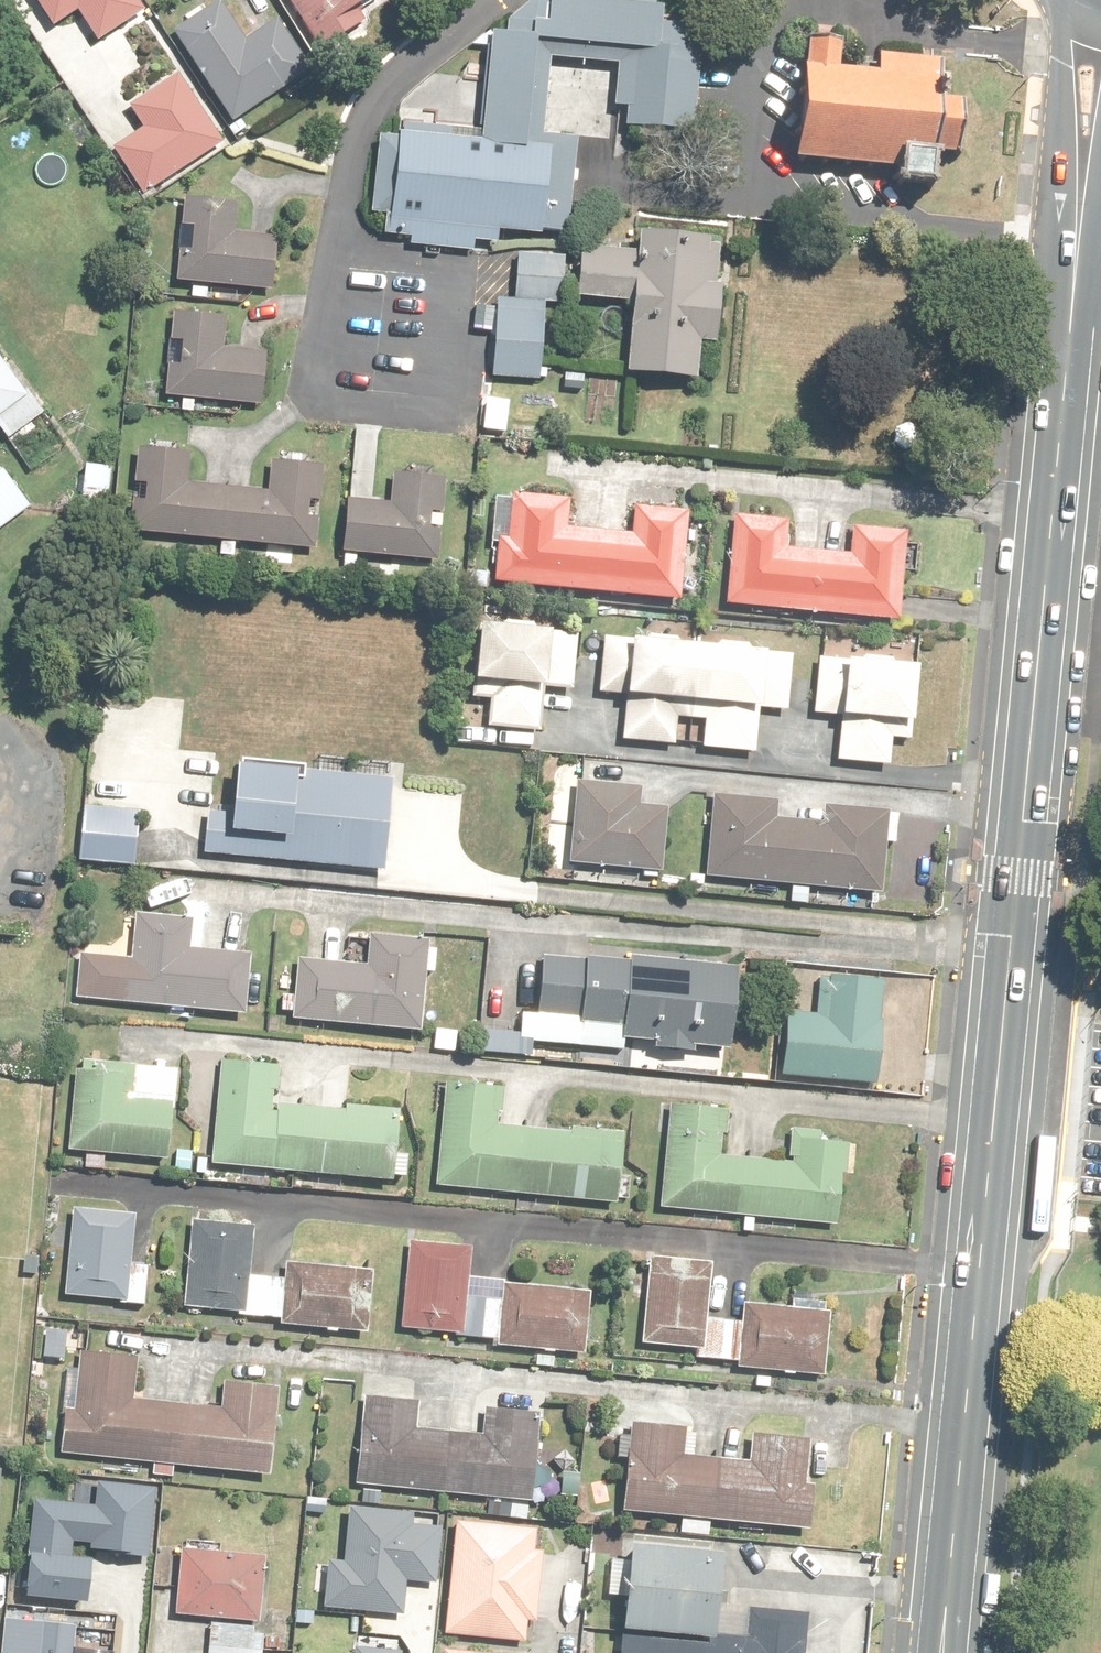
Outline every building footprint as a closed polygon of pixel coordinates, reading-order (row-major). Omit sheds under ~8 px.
[(14,54),(43,36),(60,64),(110,35),(94,4),(91,0),(0,0),(0,31),(14,54)] [(289,77),(334,48),(327,37),(383,0),(238,0),(289,77)] [(441,282),(443,252),(533,256),(544,161),(506,157),(513,82),(581,88),(577,132),(593,133),(592,144),(656,150),(660,99),(649,96),(648,69),(626,53),(628,28),(508,15),(498,23),(456,59),(448,155),(365,148),(364,161),(341,160),(334,247),(362,249),(359,275),(441,282)] [(181,20),(135,53),(206,151),(252,119),(245,109),(276,88),(243,41),(211,63),(181,20)] [(922,61),(777,53),(771,165),(916,172),(922,61)] [(95,131),(110,153),(77,174),(103,215),(186,164),(165,130),(145,98),(95,131)] [(159,271),(144,270),(142,303),(167,305),(167,304),(195,304),(240,305),(242,261),(197,260),(197,250),(205,251),(206,229),(148,226),(147,248),(159,248),(159,271)] [(684,255),(605,252),(604,278),(546,276),(544,322),(599,324),(596,398),(665,401),(666,359),(680,360),(684,255)] [(512,401),(513,330),(526,330),(527,278),(483,278),(482,321),(458,321),(457,400),(512,401)] [(229,372),(189,371),(190,340),(133,338),(130,423),(170,425),(227,427),(229,372)] [(347,451),(319,449),(311,579),(337,581),(338,575),(404,579),(407,529),(409,499),(357,496),(355,527),(342,526),(347,451)] [(235,484),(233,514),(159,510),(161,469),(98,467),(93,559),(136,561),(234,566),(279,568),(283,486),(235,484)] [(481,519),(477,560),(462,559),(458,607),(647,622),(649,588),(654,531),(603,527),(600,560),(543,556),(545,524),(481,519)] [(818,550),(815,576),(755,570),(758,540),(698,534),(689,629),(728,633),(866,646),(875,555),(818,550)] [(473,635),(463,634),(462,693),(455,693),(454,709),(471,710),(470,742),(528,744),(529,697),(557,698),(559,638),(531,637),(532,622),(474,620),(473,635)] [(784,643),(593,631),(589,698),(616,699),(613,745),(669,749),(671,719),(696,720),(694,750),(749,753),(752,710),(779,712),(784,643)] [(806,717),(828,719),(824,765),(879,770),(882,736),(906,738),(907,727),(913,665),(811,656),(806,717)] [(313,746),(246,738),(245,750),(242,750),(236,801),(206,797),(199,851),(360,871),(366,821),(358,820),(364,765),(311,758),(313,746)] [(565,783),(560,869),(605,872),(656,875),(660,810),(630,809),(632,787),(565,783)] [(873,895),(872,905),(863,904),(862,918),(907,920),(914,920),(919,822),(884,820),(882,850),(870,849),(872,810),(809,807),(808,825),(760,822),(761,805),(692,801),(687,887),(756,891),(865,897),(865,895),(873,895)] [(101,831),(50,828),(47,885),(97,888),(101,831)] [(207,975),(151,969),(153,944),(99,938),(94,981),(48,976),(43,1022),(201,1038),(207,975)] [(556,951),(554,990),(504,987),(501,1035),(484,1034),(482,1067),(582,1072),(675,1078),(675,1065),(700,1066),(704,997),(696,997),(698,959),(556,951)] [(391,965),(336,961),(334,987),(261,982),(257,1042),(384,1052),(389,992),(391,965)] [(783,1003),(782,1034),(751,1032),(748,1100),(842,1104),(845,1037),(846,1005),(783,1003)] [(175,1189),(228,1193),(360,1200),(364,1138),(244,1131),(247,1087),(181,1083),(175,1189)] [(35,1170),(74,1173),(134,1178),(139,1120),(92,1116),(94,1089),(42,1085),(35,1170)] [(406,1105),(399,1210),(580,1222),(584,1156),(460,1148),(462,1109),(406,1105)] [(625,1231),(678,1235),(811,1246),(815,1190),(818,1161),(757,1156),(754,1184),(683,1178),(687,1131),(634,1127),(625,1231)] [(97,1236),(36,1232),(34,1262),(17,1261),(11,1320),(89,1328),(95,1276),(97,1236)] [(208,1245),(151,1242),(147,1332),(204,1334),(208,1245)] [(431,1271),(370,1268),(365,1352),(426,1355),(431,1271)] [(676,1281),(615,1276),(607,1367),(669,1372),(676,1281)] [(253,1291),(250,1346),(314,1350),(345,1351),(346,1314),(325,1313),(326,1295),(253,1291)] [(553,1312),(469,1308),(466,1371),(549,1376),(553,1312)] [(796,1330),(709,1325),(706,1390),(793,1394),(796,1330)] [(131,1362),(67,1356),(57,1455),(105,1460),(105,1461),(264,1474),(267,1435),(274,1389),(215,1384),(213,1411),(127,1405),(131,1362)] [(531,1419),(469,1414),(467,1439),(410,1435),(412,1409),(356,1406),(352,1492),(393,1494),(393,1496),(528,1506),(532,1444),(530,1444),(531,1419)] [(747,1466),(679,1462),(681,1437),(623,1433),(617,1515),(664,1518),(664,1520),(785,1527),(807,1529),(812,1489),(801,1488),(801,1479),(804,1442),(748,1439),(747,1466)] [(150,1492),(97,1487),(95,1509),(34,1504),(25,1599),(92,1605),(97,1552),(144,1556),(150,1492)] [(394,1523),(338,1522),(337,1579),(393,1581),(394,1523)] [(516,1646),(517,1629),(530,1630),(533,1555),(520,1555),(521,1529),(441,1525),(435,1643),(516,1646)] [(228,1577),(169,1574),(166,1639),(225,1641),(228,1577)] [(684,1587),(604,1582),(600,1645),(680,1649),(684,1587)] [(769,1629),(709,1626),(707,1652),(768,1652),(769,1629)] [(10,1643),(9,1652),(87,1652),(88,1650),(10,1643)]
